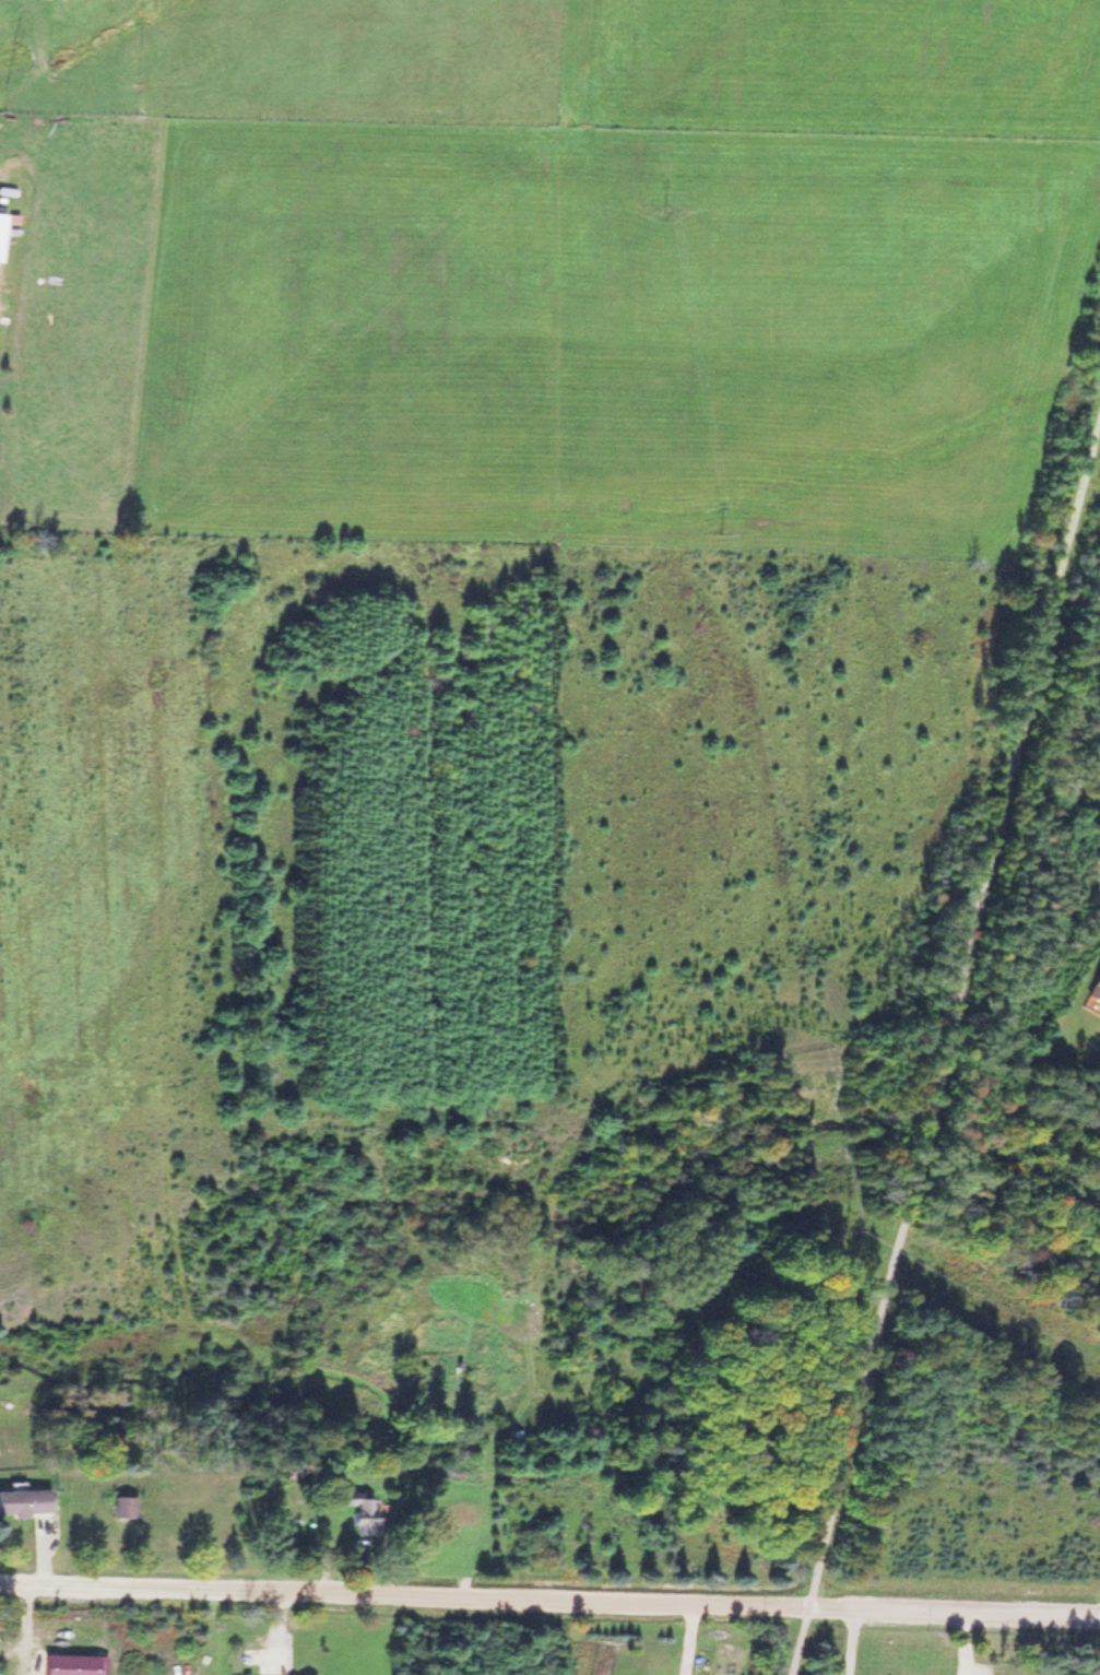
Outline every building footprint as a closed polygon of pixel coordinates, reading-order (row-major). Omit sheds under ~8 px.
[(44,1512),(44,1487),(0,1487),(0,1513),(44,1512)] [(346,1523),(353,1523),(353,1532),(369,1532),(369,1490),(335,1490),(335,1504),(346,1504),(346,1523)] [(109,1515),(129,1515),(129,1495),(109,1495),(109,1515)]
